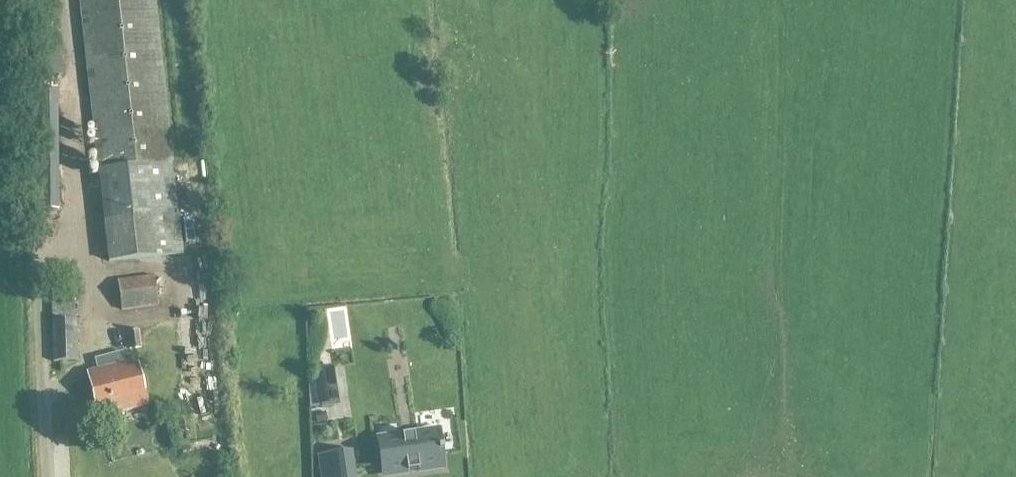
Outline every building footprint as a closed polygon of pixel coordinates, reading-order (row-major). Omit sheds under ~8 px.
[(184,255),(156,0),(79,0),(108,264),(184,255)] [(61,49),(36,47),(36,77),(46,76),(46,75),(61,75),(61,49)] [(155,276),(118,281),(122,311),(159,306),(155,276)] [(77,322),(53,322),(52,322),(54,363),(78,362),(77,322)] [(138,331),(129,332),(130,350),(141,349),(138,331)] [(343,350),(354,349),(353,334),(342,334),(343,350)] [(137,360),(87,373),(99,419),(149,406),(137,360)] [(441,428),(379,436),(385,476),(447,467),(441,428)] [(321,456),(324,476),(356,476),(352,452),(321,456)] [(282,463),(265,468),(267,476),(286,476),(282,463)]
